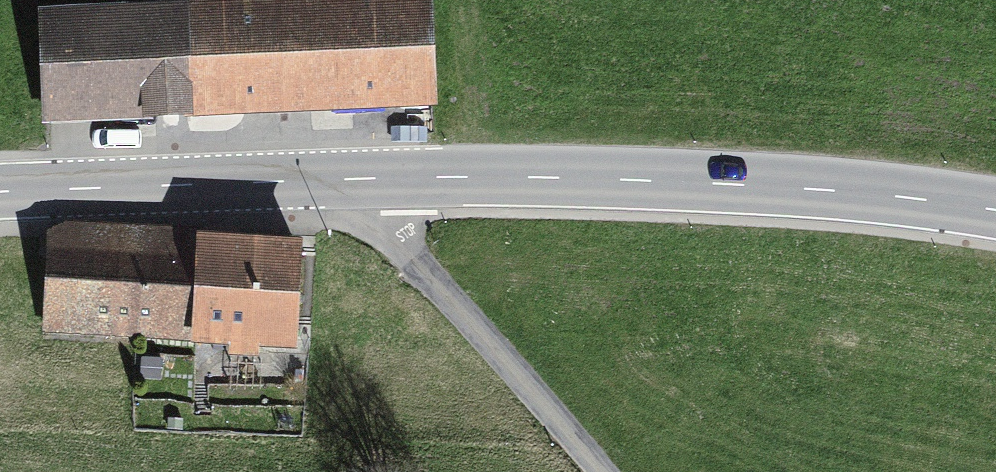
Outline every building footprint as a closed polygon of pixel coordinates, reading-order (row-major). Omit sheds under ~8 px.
[(185,13),(189,99),(189,105),(430,95),(426,3),(185,13)] [(189,99),(185,13),(45,19),(49,105),(189,99)] [(296,248),(50,234),(45,324),(231,335),(230,349),(268,351),(269,337),(291,339),(296,248)]
